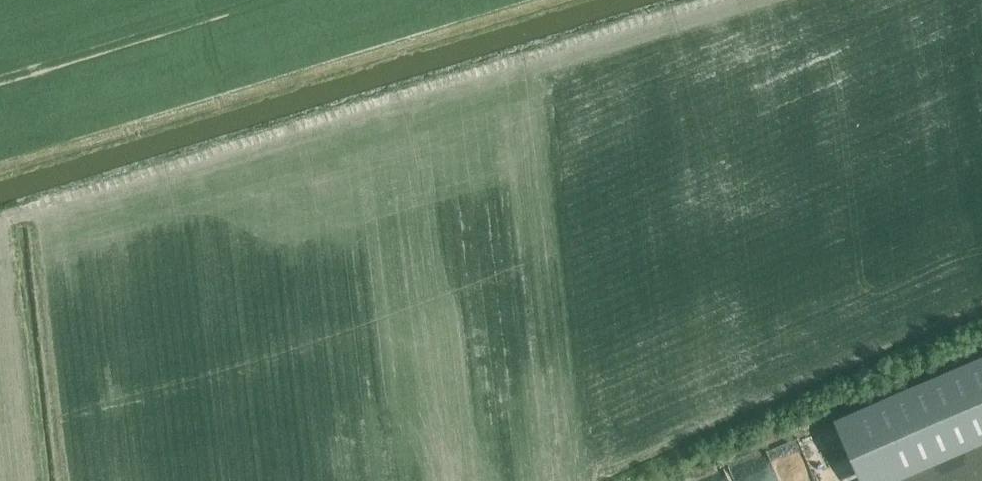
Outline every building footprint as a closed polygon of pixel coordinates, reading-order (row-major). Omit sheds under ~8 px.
[(732,445),(747,480),(792,480),(771,429),(732,445)] [(945,480),(981,480),(981,443),(937,463),(945,480)]
